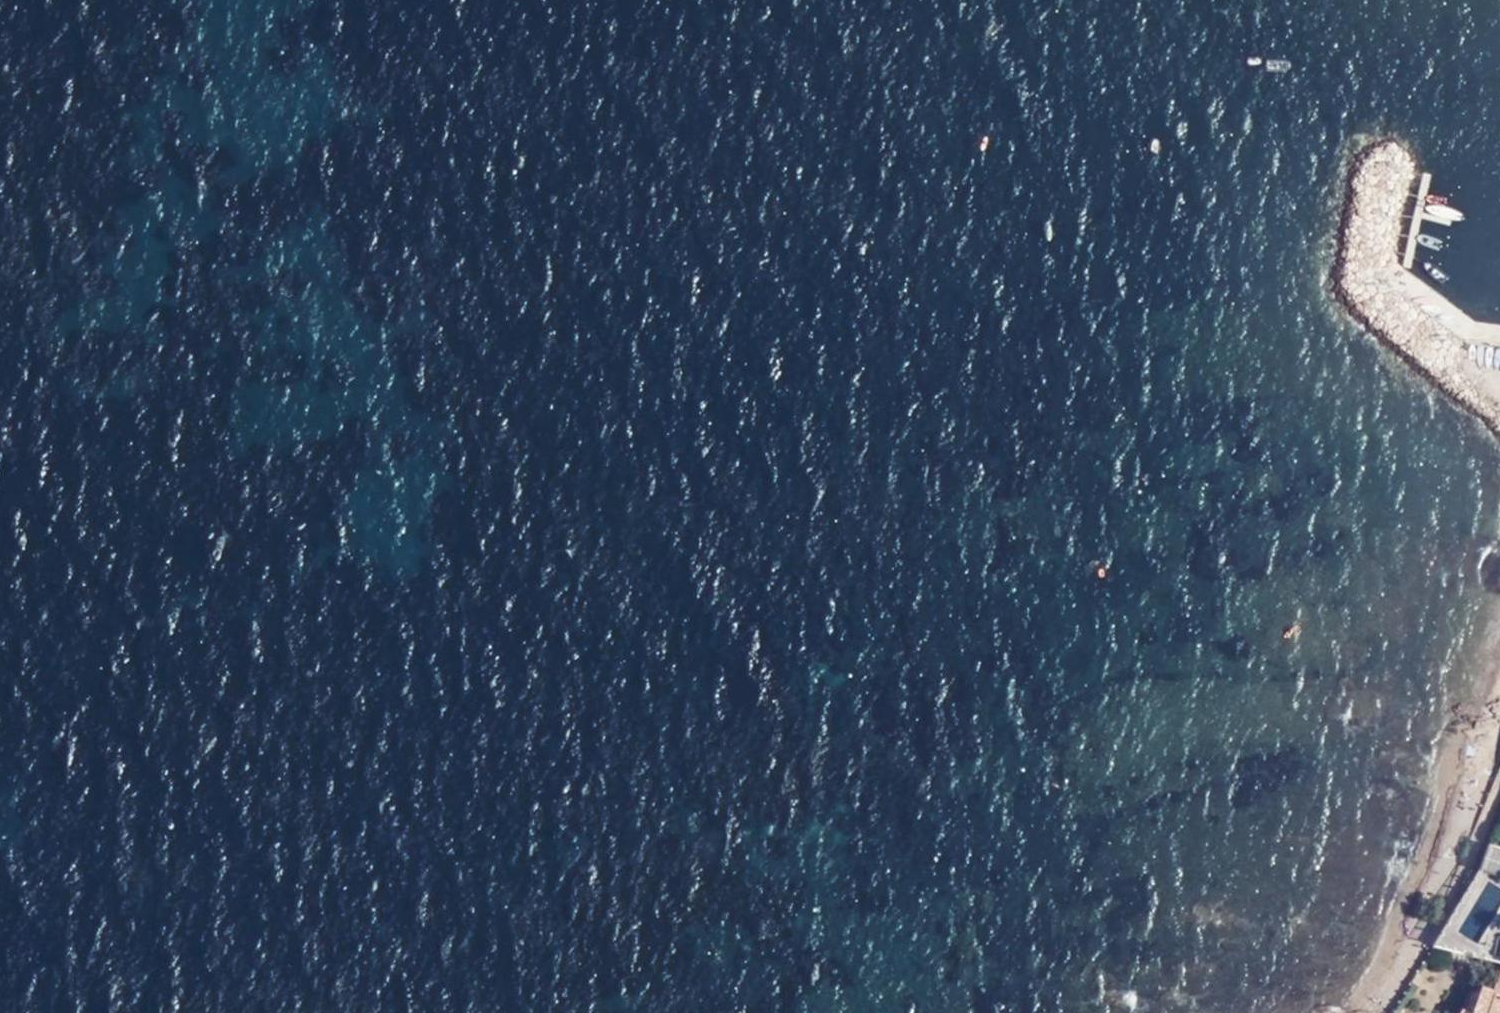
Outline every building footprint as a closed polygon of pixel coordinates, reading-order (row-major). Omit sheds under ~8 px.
[(1493,988),(1482,984),(1471,1012),(1499,1012),(1499,968),(1493,988)]
